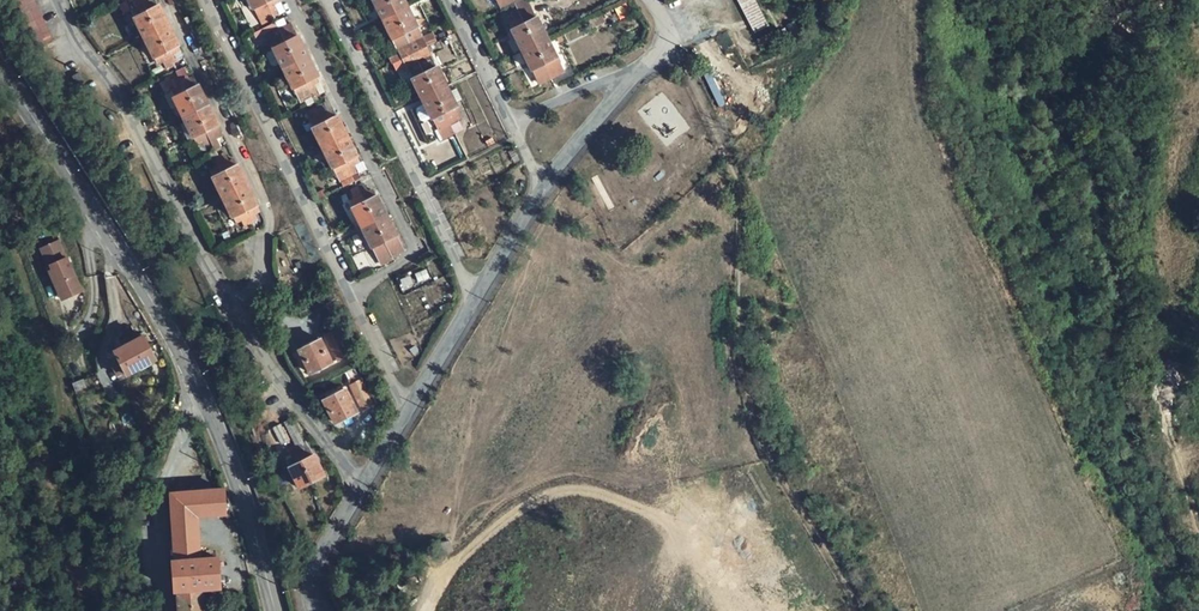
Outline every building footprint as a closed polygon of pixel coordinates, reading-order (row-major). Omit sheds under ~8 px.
[(35,46),(50,39),(31,0),(13,0),(35,46)] [(135,20),(154,58),(155,57),(158,63),(161,61),(165,69),(179,63),(177,58),(181,57),(176,48),(179,47),(160,7),(157,9),(154,2),(150,4),(148,0),(136,0),(132,2),(136,10),(133,11),(137,18),(135,20)] [(253,9),(257,7),(265,24),(281,17),(275,6),(280,4),(278,0),(249,0),(253,9)] [(405,0),(375,0),(393,36),(394,36),(409,66),(415,63),(414,60),(423,56),(425,59),(432,55),(423,37),(418,40),(417,37),(421,35),(405,0)] [(754,26),(769,18),(760,0),(740,0),(754,26)] [(540,84),(562,73),(545,37),(537,20),(534,21),(523,1),(513,7),(516,12),(511,15),(514,22),(511,24),(514,30),(511,32),(519,50),(529,69),(531,68),(540,84)] [(282,66),(296,96),(303,92),(307,101),(320,94),(316,86),(319,84),(316,77),(319,76),(295,25),(287,29),(284,23),(268,31),(277,50),(275,51),(275,52),(269,55),(268,58),(272,67),(276,69),(282,66)] [(415,63),(409,66),(414,78),(413,78),(425,103),(417,107),(416,111),(420,120),(424,121),(432,118),(433,118),(441,133),(445,131),(459,124),(463,122),(456,109),(457,109),(464,105),(458,93),(451,96),(433,58),(421,64),(416,66),(415,63)] [(83,81),(79,71),(71,75),(75,85),(83,81)] [(173,98),(186,125),(193,137),(202,152),(218,143),(214,135),(218,134),(215,127),(218,126),(199,86),(196,87),(191,77),(187,79),(185,76),(172,82),(176,89),(173,90),(176,97),(173,98)] [(341,185),(347,182),(353,178),(359,175),(354,166),(358,164),(355,157),(359,156),(339,115),(335,117),(332,109),(328,111),(323,101),(310,107),(315,117),(308,119),(341,185)] [(450,141),(463,134),(459,124),(445,131),(450,141)] [(179,128),(186,141),(193,137),(186,125),(179,128)] [(228,162),(223,155),(211,161),(215,169),(212,170),(216,179),(214,180),(232,218),(235,216),(237,222),(241,220),(246,230),(258,225),(253,214),(257,212),(255,207),(257,205),(238,167),(235,168),(231,161),(228,162)] [(349,187),(356,183),(353,178),(347,182),(349,187)] [(364,183),(350,188),(355,197),(351,199),(355,209),(353,210),(371,247),(373,245),(383,265),(395,259),(394,257),(405,251),(379,197),(376,198),(372,189),(368,191),(364,183)] [(64,256),(56,239),(39,247),(47,264),(49,263),(51,267),(48,269),(58,290),(62,298),(69,294),(81,288),(65,255),(64,256)] [(350,355),(339,329),(328,334),(340,360),(350,355)] [(107,359),(111,367),(149,350),(143,336),(113,351),(115,355),(107,359)] [(320,340),(298,350),(309,373),(331,364),(320,340)] [(154,361),(149,350),(111,367),(115,376),(124,371),(126,376),(154,361)] [(372,405),(361,380),(352,384),(363,409),(372,405)] [(343,388),(321,398),(332,422),(355,413),(343,388)] [(310,444),(307,443),(297,415),(288,419),(299,445),(290,449),(294,458),(291,459),(294,465),(291,467),(298,487),(328,476),(320,453),(316,455),(310,444)] [(292,439),(284,422),(277,425),(284,442),(292,439)] [(203,588),(217,587),(215,556),(201,557),(198,517),(222,515),(220,489),(168,493),(173,559),(169,559),(172,590),(176,590),(178,610),(204,610),(203,588)]
